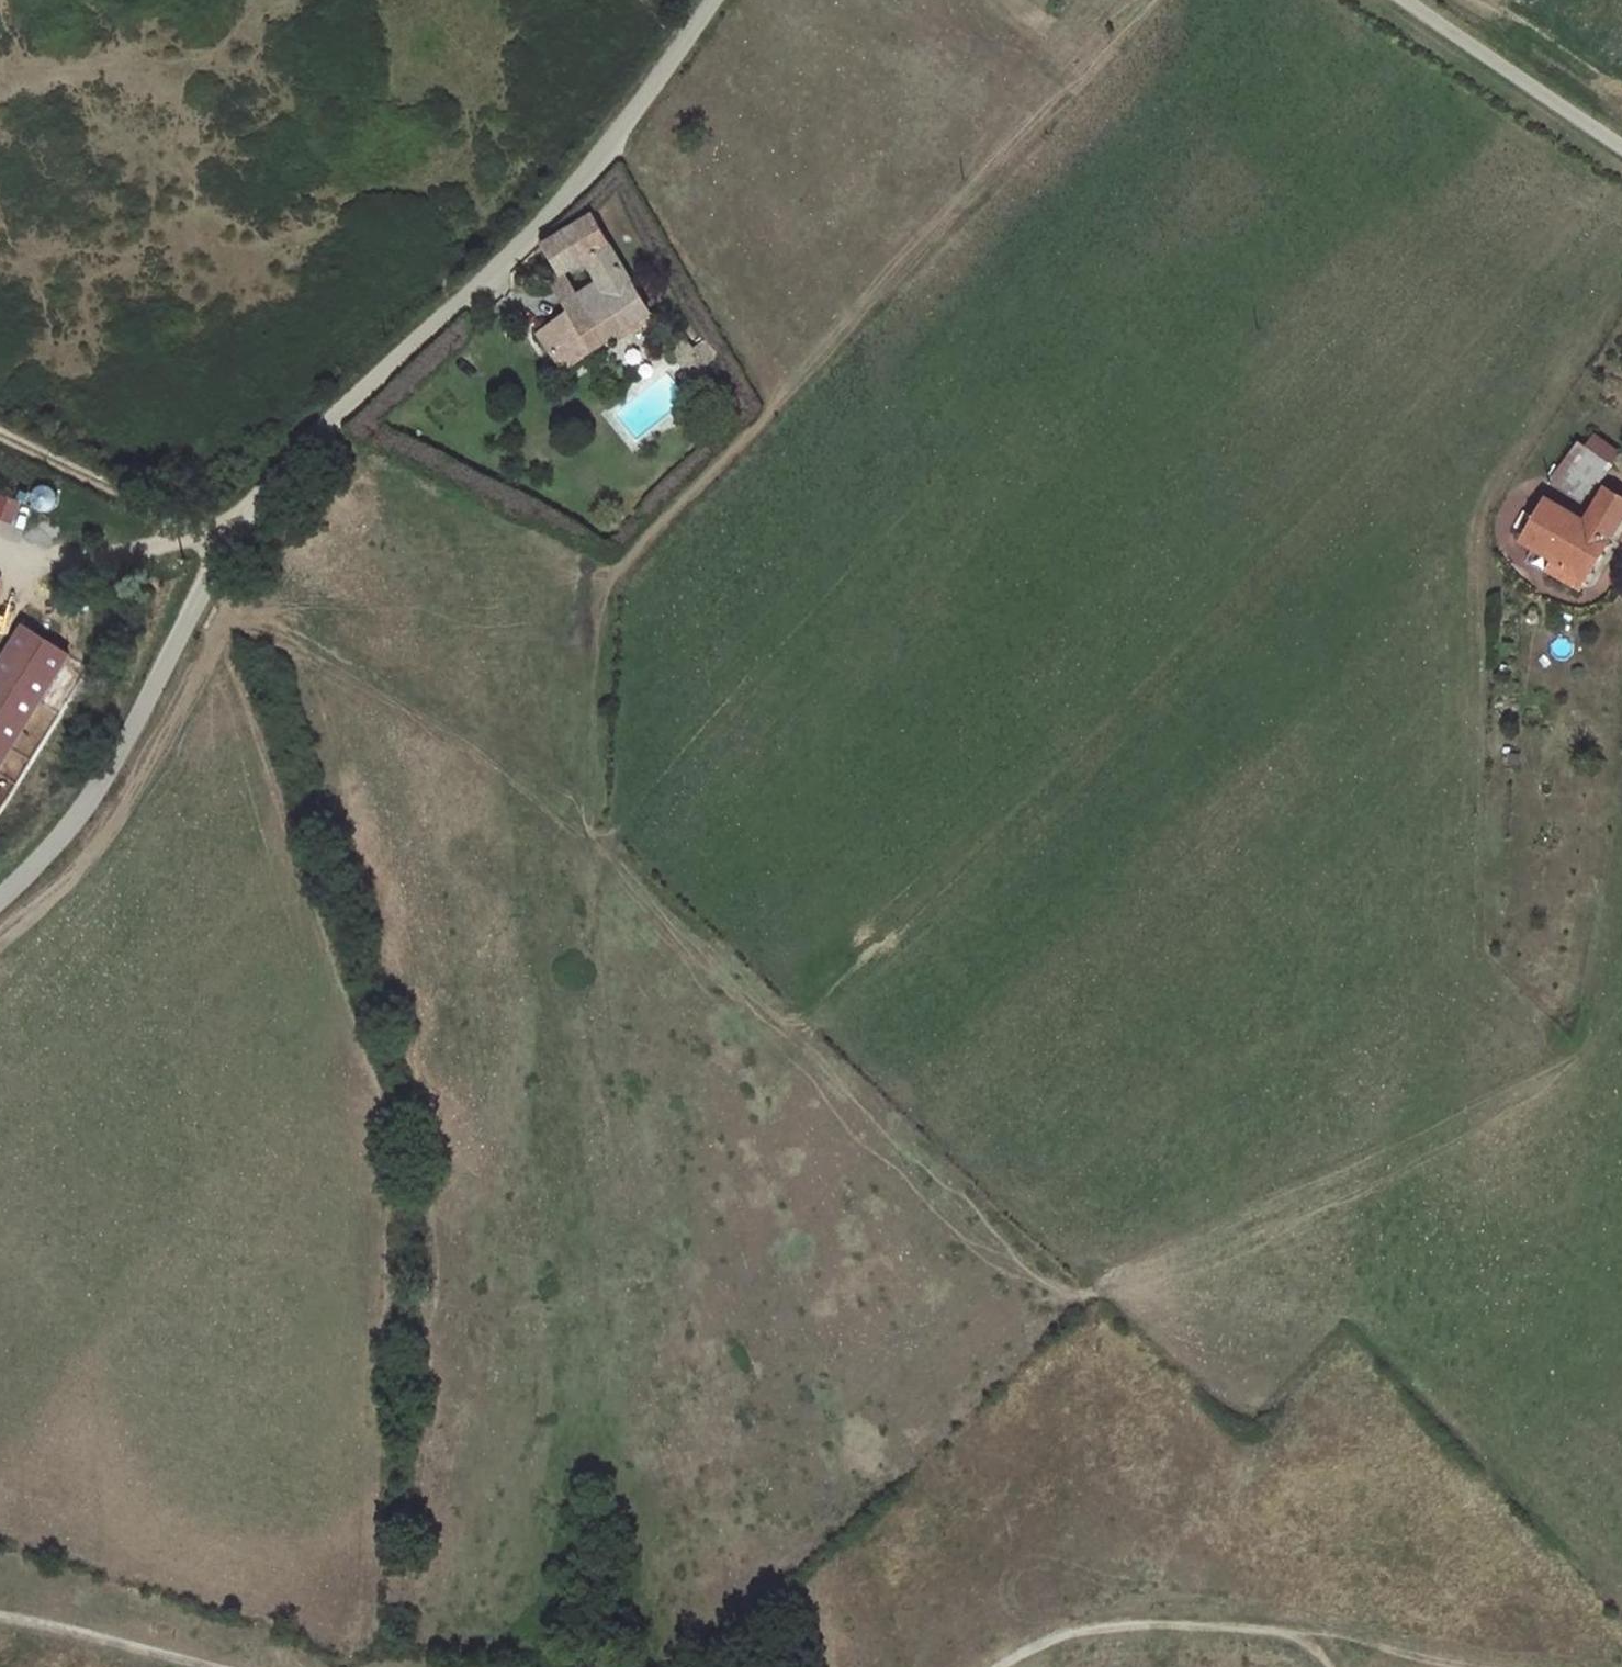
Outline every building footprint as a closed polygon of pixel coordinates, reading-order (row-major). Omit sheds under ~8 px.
[(592,216),(544,246),(561,273),(563,275),(587,259),(607,294),(583,309),(573,316),(570,312),(539,335),(564,370),(650,313),(592,216)] [(570,312),(573,316),(583,309),(563,275),(561,273),(549,280),(570,312)] [(1579,442),(1553,479),(1580,498),(1596,476),(1601,480),(1612,466),(1579,442)] [(1580,590),(1621,519),(1621,500),(1605,490),(1585,524),(1546,500),(1523,540),(1556,560),(1550,571),(1580,590)] [(0,662),(0,768),(70,657),(22,627),(0,662)]
